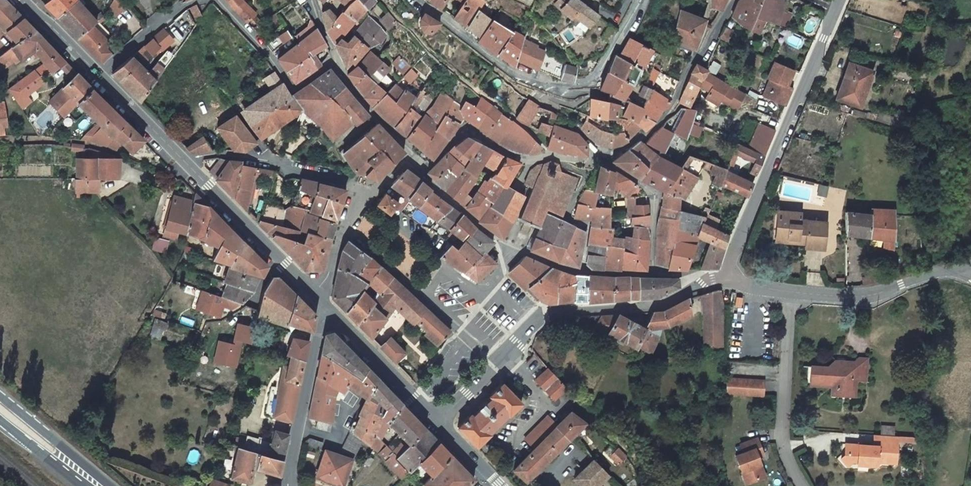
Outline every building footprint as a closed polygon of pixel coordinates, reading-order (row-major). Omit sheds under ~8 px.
[(78,1),(79,0),(49,0),(44,4),(58,18),(78,1)] [(123,0),(114,0),(112,3),(120,12),(128,6),(123,0)] [(233,9),(243,2),(242,1),(240,2),(239,0),(229,0),(227,2),(232,8),(233,9)] [(359,0),(355,0),(347,6),(342,12),(355,21),(367,9),(359,0)] [(367,9),(376,0),(359,0),(367,9)] [(485,2),(484,0),(465,0),(463,3),(454,17),(467,27),(478,11),(485,2)] [(599,16),(589,8),(581,3),(578,0),(568,0),(565,3),(562,0),(556,0),(553,3),(559,9),(568,17),(574,24),(579,19),(589,27),(599,16)] [(710,7),(720,11),(724,0),(711,0),(710,7)] [(750,29),(755,17),(760,0),(740,0),(739,2),(738,4),(732,18),(742,26),(750,29)] [(778,25),(787,0),(760,0),(755,17),(764,20),(778,25)] [(78,38),(92,25),(99,20),(103,15),(100,12),(93,18),(78,1),(58,18),(78,38)] [(14,9),(7,2),(0,7),(0,20),(14,9)] [(256,14),(243,2),(233,9),(239,15),(247,22),(256,14)] [(201,15),(196,5),(190,8),(197,21),(201,15)] [(0,20),(0,25),(6,32),(23,18),(14,9),(0,20)] [(326,30),(336,19),(328,9),(322,11),(323,18),(326,30)] [(467,27),(479,37),(491,21),(478,11),(467,27)] [(531,23),(533,18),(529,14),(526,11),(522,17),(531,23)] [(675,25),(673,41),(694,49),(700,36),(704,20),(680,11),(675,25)] [(341,38),(355,21),(342,12),(336,19),(326,30),(335,45),(341,38)] [(389,30),(397,22),(390,13),(381,21),(389,30)] [(421,28),(422,29),(422,30),(424,31),(425,31),(426,32),(428,32),(430,32),(431,32),(432,31),(434,30),(440,23),(424,14),(422,17),(420,19),(420,21),(419,22),(419,23),(420,25),(420,27),(421,28)] [(354,35),(369,48),(380,43),(387,33),(380,27),(373,19),(369,16),(361,25),(353,34),(354,35)] [(755,17),(750,29),(759,33),(764,20),(755,17)] [(23,18),(6,32),(17,42),(34,29),(23,18)] [(498,20),(494,18),(491,21),(479,37),(477,40),(497,55),(497,54),(511,32),(497,23),(498,20)] [(538,22),(533,18),(531,23),(528,29),(533,31),(538,22)] [(309,25),(296,36),(300,42),(317,28),(311,19),(309,25)] [(608,43),(617,29),(609,23),(600,38),(608,43)] [(106,39),(92,25),(78,38),(103,64),(107,60),(104,57),(110,52),(106,48),(106,47),(107,46),(107,45),(107,43),(106,42),(105,40),(106,39)] [(719,39),(727,42),(732,31),(724,27),(719,39)] [(317,28),(300,42),(296,45),(295,46),(278,59),(286,71),(309,55),(307,52),(320,45),(322,48),(326,46),(317,28)] [(0,55),(0,70),(8,64),(6,61),(12,57),(14,60),(16,62),(20,59),(20,60),(35,49),(44,62),(56,52),(34,29),(17,42),(0,55)] [(153,38),(163,51),(173,40),(163,29),(153,38)] [(287,30),(267,43),(273,51),(291,37),(287,30)] [(516,59),(523,39),(524,37),(512,30),(511,32),(497,54),(513,66),(514,65),(516,59)] [(347,42),(341,38),(335,45),(346,66),(358,54),(360,56),(369,48),(354,35),(347,42)] [(145,70),(163,51),(153,38),(112,73),(127,88),(145,70)] [(538,46),(523,39),(516,59),(538,69),(545,52),(537,48),(538,46)] [(620,57),(639,68),(642,64),(643,64),(651,50),(629,39),(625,46),(626,46),(620,57)] [(312,52),(312,53),(322,48),(320,45),(307,52),(309,55),(312,52)] [(56,52),(44,62),(33,71),(9,88),(15,99),(21,94),(24,98),(26,96),(43,82),(41,80),(59,65),(65,61),(56,52)] [(110,52),(104,57),(107,60),(113,56),(110,52)] [(167,65),(173,57),(170,55),(168,52),(148,74),(145,70),(127,88),(140,102),(156,80),(167,65)] [(309,55),(286,71),(294,82),(295,82),(317,68),(320,64),(312,53),(312,52),(309,55)] [(363,63),(359,66),(365,74),(354,84),(363,95),(389,69),(379,58),(376,56),(375,55),(373,54),(372,54),(371,54),(370,55),(369,56),(367,57),(363,63)] [(621,79),(632,84),(635,78),(639,68),(620,57),(615,54),(609,67),(607,73),(621,79)] [(394,62),(405,75),(411,69),(412,67),(400,56),(394,62)] [(77,74),(65,61),(59,65),(72,79),(77,74)] [(782,104),(789,87),(787,86),(794,69),(775,61),(768,78),(770,79),(763,96),(782,104)] [(708,71),(715,75),(720,66),(713,62),(708,71)] [(873,72),(849,63),(844,76),(848,78),(845,87),(841,86),(836,98),(860,107),(873,72)] [(564,64),(560,78),(561,79),(574,81),(574,79),(573,79),(576,68),(576,67),(575,67),(564,64)] [(702,79),(707,71),(697,65),(692,73),(684,90),(680,102),(684,105),(690,107),(693,100),(695,94),(694,93),(698,85),(700,82),(701,79),(702,79)] [(353,70),(348,74),(354,84),(365,74),(359,66),(358,67),(357,70),(355,67),(354,68),(353,70)] [(412,67),(411,69),(417,75),(420,73),(414,66),(412,67)] [(417,75),(411,69),(405,75),(404,76),(410,83),(410,82),(417,76),(417,75)] [(660,72),(652,69),(645,86),(651,89),(660,72)] [(290,97),(302,109),(310,116),(344,88),(330,70),(321,76),(311,83),(290,97)] [(732,107),(741,92),(715,75),(708,71),(707,71),(702,79),(701,79),(700,82),(711,88),(709,92),(706,98),(718,105),(720,100),(732,107)] [(248,122),(251,126),(290,97),(290,96),(274,72),(265,77),(273,90),(262,98),(244,110),(251,120),(248,122)] [(621,79),(607,73),(600,89),(612,93),(621,79)] [(78,103),(92,88),(77,74),(72,79),(63,88),(78,103)] [(631,86),(632,84),(621,79),(612,93),(621,97),(631,86)] [(700,82),(698,85),(709,92),(711,88),(700,82)] [(395,103),(405,90),(397,83),(386,93),(373,107),(382,117),(383,117),(395,103)] [(373,107),(386,93),(377,84),(364,97),(373,107)] [(645,86),(643,85),(638,95),(646,99),(651,90),(651,89),(645,86)] [(789,87),(782,104),(786,106),(793,88),(789,87)] [(63,117),(78,103),(63,88),(49,102),(63,117)] [(92,88),(78,103),(97,123),(86,134),(82,139),(82,140),(89,140),(107,146),(125,122),(92,88)] [(344,88),(310,116),(323,127),(332,140),(354,122),(356,125),(367,117),(369,116),(359,104),(351,96),(344,88)] [(416,98),(405,90),(395,103),(383,117),(384,118),(394,126),(400,119),(416,98)] [(671,102),(651,90),(646,99),(642,107),(639,113),(654,122),(662,110),(666,107),(667,108),(671,102)] [(421,91),(416,98),(400,119),(394,126),(404,135),(415,120),(426,107),(432,99),(421,91)] [(459,108),(461,106),(442,91),(433,105),(432,108),(424,113),(439,124),(436,129),(448,138),(459,124),(463,117),(459,108)] [(750,91),(747,95),(756,100),(758,96),(750,91)] [(745,94),(741,92),(732,107),(736,109),(745,94)] [(30,101),(26,96),(24,98),(21,94),(15,99),(21,108),(30,101)] [(261,139),(302,109),(290,97),(251,126),(261,139)] [(478,127),(492,105),(480,97),(475,106),(465,100),(461,106),(459,108),(463,117),(478,127)] [(589,116),(595,118),(596,116),(605,118),(607,101),(606,101),(606,98),(602,97),(601,100),(597,98),(590,99),(589,116)] [(634,122),(639,113),(642,107),(628,100),(625,106),(620,105),(607,101),(605,118),(614,118),(615,118),(616,115),(621,116),(621,115),(631,120),(634,122)] [(526,102),(515,116),(519,120),(528,124),(539,107),(538,107),(538,106),(526,102)] [(487,134),(501,113),(492,105),(478,127),(487,134)] [(687,140),(689,134),(693,124),(696,110),(681,108),(674,115),(670,118),(668,119),(665,121),(663,125),(661,126),(674,133),(687,140)] [(439,124),(424,113),(423,114),(416,124),(406,137),(421,150),(436,129),(439,124)] [(500,144),(512,121),(501,113),(487,134),(500,144)] [(654,122),(639,113),(634,122),(631,120),(627,126),(624,126),(623,131),(628,139),(640,127),(644,131),(654,122)] [(613,133),(612,132),(608,146),(609,146),(614,146),(620,144),(622,143),(628,139),(623,131),(624,126),(627,126),(631,120),(621,115),(621,116),(616,115),(615,118),(614,118),(613,133)] [(256,143),(237,118),(235,116),(217,128),(234,151),(244,152),(256,143)] [(0,127),(0,135),(9,134),(6,118),(2,119),(3,127),(0,127)] [(523,129),(512,121),(500,144),(509,148),(515,151),(524,153),(534,153),(538,152),(540,151),(541,150),(541,149),(541,148),(541,147),(534,140),(533,139),(523,129)] [(586,121),(581,129),(584,132),(588,136),(597,143),(598,143),(608,146),(612,132),(600,130),(586,121)] [(125,122),(107,146),(111,148),(118,139),(121,142),(131,152),(144,140),(125,122)] [(363,135),(378,149),(393,163),(397,159),(404,152),(377,123),(363,135)] [(537,130),(550,136),(553,127),(542,123),(537,130)] [(752,150),(765,156),(775,130),(759,123),(749,146),(753,148),(752,150)] [(702,127),(693,124),(689,134),(699,137),(702,127)] [(550,136),(546,147),(553,150),(560,152),(567,154),(585,154),(586,144),(577,134),(553,126),(553,127),(550,136)] [(638,178),(664,191),(680,168),(661,158),(674,133),(661,126),(658,130),(655,131),(646,142),(660,152),(657,156),(647,167),(638,178)] [(448,138),(436,129),(421,150),(432,158),(448,138)] [(343,153),(357,172),(365,175),(372,167),(365,161),(378,149),(363,135),(343,153)] [(203,137),(186,149),(191,154),(212,151),(203,137)] [(455,146),(470,158),(480,144),(468,138),(467,138),(466,138),(455,146)] [(118,139),(111,148),(117,151),(121,142),(118,139)] [(647,167),(657,156),(643,145),(639,141),(628,149),(647,167)] [(84,145),(72,143),(72,151),(83,152),(83,148),(84,148),(84,145)] [(465,166),(464,168),(476,177),(479,173),(480,170),(484,163),(496,171),(505,157),(501,154),(496,152),(492,150),(492,149),(481,143),(465,166)] [(736,143),(733,152),(737,154),(755,162),(751,173),(756,175),(765,156),(752,150),(736,143)] [(453,159),(463,168),(470,158),(455,146),(454,145),(447,153),(453,159)] [(77,158),(77,178),(98,178),(106,179),(118,179),(120,161),(115,158),(104,158),(104,153),(89,149),(84,148),(83,148),(83,152),(83,158),(77,158)] [(372,167),(365,175),(376,179),(393,163),(378,149),(365,161),(372,167)] [(638,178),(647,167),(628,149),(612,161),(638,178)] [(733,152),(727,169),(726,171),(730,173),(737,154),(733,152)] [(435,180),(453,159),(447,153),(428,172),(428,173),(435,180)] [(679,199),(682,193),(694,175),(697,177),(707,162),(688,155),(680,168),(664,191),(662,206),(678,210),(679,199)] [(495,173),(491,176),(502,184),(503,185),(504,186),(508,181),(519,163),(505,157),(496,171),(495,173)] [(221,159),(210,173),(216,180),(229,161),(221,159)] [(435,180),(445,189),(463,168),(453,159),(435,180)] [(242,162),(229,161),(216,180),(234,198),(241,166),(242,162)] [(560,172),(558,164),(551,161),(543,164),(537,165),(529,171),(524,184),(533,187),(519,218),(539,227),(546,209),(561,215),(577,178),(560,172)] [(712,182),(721,185),(726,171),(727,169),(713,164),(709,173),(715,175),(712,182)] [(586,190),(597,192),(609,194),(611,187),(615,172),(599,165),(597,176),(594,184),(591,183),(586,190)] [(254,175),(255,168),(253,167),(241,166),(234,198),(246,210),(254,175)] [(271,181),(273,171),(255,168),(254,175),(271,181)] [(476,177),(464,168),(445,190),(460,202),(466,193),(471,185),(476,177)] [(408,198),(420,181),(415,176),(408,171),(404,173),(403,172),(393,183),(398,187),(396,190),(404,195),(408,198)] [(721,185),(747,197),(753,184),(730,173),(726,171),(721,185)] [(615,172),(611,187),(616,190),(617,189),(624,195),(625,197),(626,197),(627,197),(629,197),(635,198),(636,198),(636,196),(640,188),(632,183),(629,180),(615,172)] [(476,177),(471,185),(473,187),(477,181),(477,180),(481,174),(479,173),(476,177)] [(694,175),(682,193),(686,195),(697,177),(694,175)] [(465,207),(478,218),(491,199),(502,184),(491,176),(490,178),(488,181),(486,183),(484,187),(480,192),(478,192),(477,191),(472,198),(465,207)] [(98,178),(77,178),(76,190),(76,191),(86,192),(97,192),(98,178)] [(320,183),(301,179),(298,189),(313,196),(315,194),(341,203),(346,190),(320,183)] [(418,206),(429,191),(431,190),(420,181),(408,198),(418,206)] [(484,182),(477,191),(478,192),(480,192),(484,187),(486,183),(484,182)] [(504,186),(503,185),(489,206),(512,221),(524,196),(504,186)] [(828,187),(820,185),(817,195),(826,197),(828,187)] [(313,196),(298,189),(291,207),(306,211),(307,210),(336,220),(341,203),(315,194),(313,196)] [(597,192),(586,190),(578,203),(592,207),(597,192)] [(438,221),(452,208),(429,191),(418,206),(438,221)] [(195,193),(193,201),(187,233),(204,240),(218,247),(212,260),(229,265),(242,241),(195,193)] [(395,207),(398,203),(385,193),(377,204),(390,214),(395,207)] [(466,193),(460,202),(465,207),(472,198),(466,193)] [(408,198),(404,195),(398,203),(395,207),(399,210),(408,198)] [(178,231),(187,233),(193,201),(174,196),(164,235),(176,238),(178,231)] [(592,207),(578,203),(574,217),(588,220),(591,220),(593,219),(592,226),(610,226),(610,221),(610,208),(596,208),(592,207)] [(282,226),(286,211),(267,205),(264,216),(263,220),(282,226)] [(634,206),(634,217),(649,214),(647,205),(635,206),(634,206)] [(512,221),(489,206),(478,221),(501,238),(512,221)] [(685,269),(698,236),(711,242),(713,243),(708,256),(706,255),(701,269),(717,269),(728,235),(703,223),(706,217),(678,210),(662,206),(659,217),(677,219),(668,266),(668,268),(685,269)] [(286,211),(282,226),(299,230),(306,213),(306,211),(291,207),(286,211)] [(449,229),(463,216),(452,208),(438,221),(449,229)] [(802,213),(776,211),(774,241),(807,244),(807,248),(825,250),(827,223),(801,221),(802,213)] [(872,215),(845,212),(845,234),(884,239),(884,249),(889,249),(889,253),(894,253),(894,241),(894,216),(872,215)] [(306,213),(299,230),(309,233),(330,239),(335,222),(306,213)] [(535,237),(551,243),(561,220),(547,213),(535,237)] [(649,214),(634,217),(634,218),(633,225),(636,225),(647,227),(649,224),(649,215),(649,214)] [(470,236),(475,228),(463,216),(449,229),(461,238),(464,240),(466,239),(464,237),(467,234),(470,236)] [(677,219),(659,217),(658,227),(656,263),(668,266),(677,219)] [(299,230),(282,226),(263,220),(260,220),(258,223),(272,237),(274,234),(296,241),(299,230)] [(563,247),(558,262),(559,262),(578,267),(585,239),(585,232),(585,231),(574,226),(567,222),(561,220),(551,243),(563,247)] [(647,227),(636,225),(634,237),(639,238),(649,239),(646,228),(647,227)] [(589,243),(606,246),(612,237),(613,227),(610,226),(592,226),(589,243)] [(483,252),(484,253),(493,242),(475,228),(470,236),(467,234),(464,237),(466,239),(464,240),(464,241),(483,252)] [(309,233),(306,244),(306,246),(305,252),(310,253),(309,270),(323,270),(330,239),(309,233)] [(306,244),(296,241),(274,234),(272,237),(305,270),(309,270),(310,253),(305,252),(306,246),(306,244)] [(634,237),(625,236),(624,250),(637,253),(639,238),(634,237)] [(551,243),(535,237),(530,250),(558,262),(563,247),(551,243)] [(612,237),(606,246),(603,268),(611,266),(618,267),(621,268),(623,250),(624,238),(612,237)] [(155,238),(152,249),(166,253),(169,242),(155,238)] [(639,238),(637,253),(635,269),(646,270),(647,251),(647,248),(649,239),(639,238)] [(229,266),(245,270),(254,253),(242,241),(229,265),(229,266)] [(463,272),(483,252),(464,241),(461,245),(458,242),(457,241),(453,245),(451,244),(450,244),(447,247),(440,256),(463,272)] [(345,311),(380,267),(370,257),(351,243),(348,249),(345,246),(342,250),(341,257),(339,262),(338,268),(334,284),(332,298),(345,311)] [(606,246),(589,243),(586,263),(591,267),(603,268),(606,246)] [(185,246),(184,251),(195,254),(196,249),(185,246)] [(623,250),(621,268),(635,269),(637,253),(624,250),(623,250)] [(483,252),(463,272),(477,280),(481,277),(486,272),(496,264),(484,253),(483,252)] [(254,253),(245,270),(259,275),(258,275),(262,277),(267,266),(254,253)] [(573,301),(574,275),(558,270),(552,268),(548,266),(543,264),(524,256),(509,271),(514,276),(512,278),(521,287),(524,283),(528,287),(540,300),(548,303),(573,301)] [(245,270),(229,266),(224,282),(227,283),(253,292),(254,291),(255,289),(252,287),(258,275),(259,275),(245,270)] [(382,289),(384,290),(392,278),(380,267),(345,311),(358,324),(374,302),(367,296),(375,288),(378,292),(380,290),(381,290),(382,289)] [(587,301),(588,276),(574,275),(573,301),(587,301)] [(614,299),(614,278),(588,276),(587,301),(601,299),(602,300),(610,301),(614,300),(614,299)] [(286,325),(296,295),(278,277),(272,278),(263,292),(258,311),(257,316),(286,325)] [(431,340),(440,348),(450,331),(392,278),(384,290),(374,302),(358,324),(370,337),(394,306),(414,324),(416,322),(434,337),(431,340)] [(639,298),(639,278),(614,278),(614,299),(629,298),(639,298)] [(678,279),(639,278),(639,298),(640,298),(659,297),(678,287),(678,279)] [(227,283),(222,296),(241,304),(253,292),(227,283)] [(222,296),(203,290),(196,309),(219,318),(223,307),(232,310),(241,304),(222,296)] [(703,294),(703,318),(722,317),(722,304),(720,290),(717,290),(703,294)] [(296,295),(286,325),(288,326),(288,323),(298,326),(298,329),(301,330),(302,327),(312,331),(315,315),(296,295)] [(662,311),(667,326),(669,326),(681,320),(691,315),(689,298),(673,306),(663,311),(662,311)] [(159,303),(151,315),(161,318),(164,304),(159,303)] [(667,326),(662,311),(652,312),(644,328),(659,327),(667,326)] [(622,340),(632,322),(619,314),(618,315),(601,316),(595,327),(611,334),(622,340)] [(703,328),(722,328),(722,317),(703,318),(703,328)] [(150,337),(160,341),(163,331),(162,330),(165,321),(158,319),(150,337)] [(659,327),(644,328),(632,322),(622,340),(636,348),(637,345),(648,351),(650,351),(656,339),(659,327)] [(254,330),(237,326),(234,340),(251,343),(254,330)] [(704,345),(722,346),(722,328),(703,328),(704,345)] [(322,354),(344,369),(352,353),(332,333),(326,334),(322,354)] [(390,337),(380,347),(395,362),(405,353),(390,337)] [(299,345),(307,348),(308,343),(294,339),(291,346),(298,348),(299,345)] [(291,346),(287,355),(291,356),(304,360),(307,348),(299,345),(298,348),(291,346)] [(344,369),(360,380),(368,368),(352,353),(344,369)] [(344,369),(322,354),(309,418),(312,425),(312,428),(331,431),(332,424),(334,399),(334,397),(339,389),(344,392),(348,384),(367,398),(339,455),(351,459),(353,460),(362,441),(369,446),(377,452),(383,443),(380,441),(374,434),(383,417),(382,416),(386,408),(371,392),(373,389),(360,380),(344,369)] [(279,389),(272,387),(265,415),(282,419),(291,421),(304,360),(291,356),(289,367),(284,390),(279,389)] [(839,363),(836,360),(828,367),(813,367),(813,381),(837,382),(836,393),(850,394),(851,379),(856,379),(866,380),(867,358),(859,358),(852,364),(844,363),(843,366),(839,366),(839,363)] [(283,366),(279,389),(284,390),(289,367),(283,366)] [(382,416),(383,417),(387,422),(402,404),(391,392),(389,391),(368,368),(360,380),(373,389),(371,392),(386,408),(382,416)] [(543,388),(555,400),(562,393),(567,388),(548,368),(535,380),(543,388)] [(416,374),(412,380),(415,383),(416,383),(420,377),(416,374)] [(763,396),(764,380),(726,378),(727,394),(763,396)] [(837,382),(813,381),(812,389),(831,390),(831,393),(836,393),(837,382)] [(509,416),(522,403),(503,383),(489,396),(491,398),(473,416),(471,414),(458,427),(477,447),(490,434),(489,433),(508,415),(509,416)] [(344,392),(339,389),(334,397),(334,399),(339,400),(344,392)] [(387,422),(383,417),(374,434),(380,441),(389,424),(407,443),(403,448),(400,445),(394,450),(392,452),(392,453),(397,458),(426,429),(402,404),(387,422)] [(585,423),(572,413),(568,410),(562,415),(565,417),(557,425),(534,448),(513,470),(526,481),(575,433),(585,423)] [(534,448),(557,425),(548,415),(525,439),(534,448)] [(881,426),(880,435),(894,436),(894,426),(881,426)] [(426,429),(397,458),(410,471),(418,463),(439,442),(426,429)] [(272,443),(270,456),(283,460),(289,435),(274,431),(272,439),(272,443)] [(873,445),(849,444),(848,451),(845,455),(841,458),(847,465),(852,461),(857,461),(868,462),(868,465),(877,465),(877,461),(892,462),(893,453),(896,453),(897,440),(898,436),(894,436),(880,435),(874,434),(873,445)] [(246,442),(245,448),(270,456),(272,443),(247,435),(246,442)] [(309,439),(303,443),(320,449),(322,443),(310,438),(309,439)] [(757,438),(740,444),(744,452),(736,455),(745,485),(753,485),(760,478),(755,466),(758,465),(756,458),(758,457),(764,455),(757,438)] [(237,439),(235,445),(236,446),(239,447),(245,448),(246,442),(237,439)] [(439,442),(418,463),(431,476),(451,456),(439,442)] [(385,446),(377,453),(384,461),(392,453),(392,452),(387,448),(385,446)] [(245,448),(239,447),(237,453),(231,478),(250,483),(253,468),(279,475),(283,460),(270,456),(245,448)] [(622,452),(617,448),(610,456),(619,464),(626,457),(622,452)] [(193,464),(199,452),(192,449),(186,461),(193,464)] [(351,459),(339,455),(325,451),(316,477),(327,481),(329,477),(343,482),(351,459)] [(401,480),(410,471),(397,458),(392,453),(384,461),(401,480)] [(369,456),(364,464),(369,466),(374,459),(369,456)] [(423,484),(425,485),(468,485),(474,479),(451,456),(431,476),(423,484)] [(765,476),(758,457),(756,458),(758,465),(755,466),(760,478),(765,476)] [(594,459),(574,478),(582,485),(597,485),(609,474),(594,459)] [(329,477),(327,481),(341,485),(342,485),(343,482),(329,477)]
